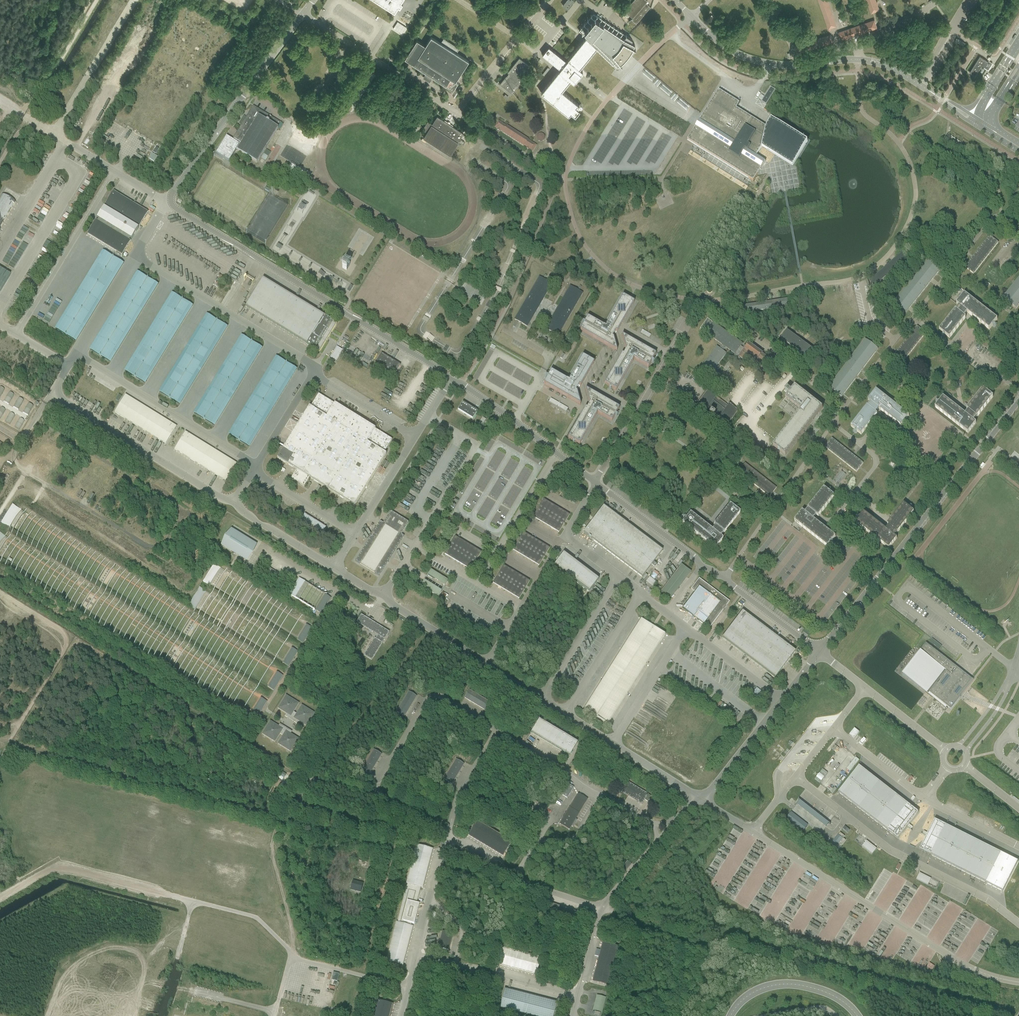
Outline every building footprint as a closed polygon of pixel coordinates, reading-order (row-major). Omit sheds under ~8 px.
[(395,11),(399,5),(401,7),(403,2),(402,1),(402,0),(378,0),(395,11)] [(574,0),(567,0),(563,5),(568,8),(574,0)] [(626,17),(630,21),(632,19),(630,22),(634,26),(636,23),(632,20),(633,20),(636,23),(651,7),(646,2),(648,0),(647,0),(634,0),(633,1),(633,0),(631,0),(629,2),(631,4),(622,14),(626,17)] [(829,28),(836,25),(827,0),(819,0),(829,28)] [(872,12),(879,10),(876,0),(868,0),(872,12)] [(635,43),(632,41),(633,39),(594,13),(579,30),(586,37),(567,61),(549,46),(543,54),(561,69),(541,92),(569,115),(571,112),(575,115),(580,110),(578,108),(579,107),(580,107),(581,107),(582,107),(582,106),(582,105),(582,104),(581,103),(580,104),(579,104),(561,90),(570,79),(574,82),(575,80),(583,71),(579,68),(597,47),(613,63),(615,61),(618,64),(620,62),(622,64),(620,62),(619,60),(621,57),(623,55),(625,53),(627,51),(629,48),(631,45),(633,46),(635,47),(636,47),(633,46),(635,43)] [(839,32),(842,39),(877,27),(874,20),(839,32)] [(398,21),(394,28),(402,33),(407,26),(398,21)] [(795,45),(797,52),(833,42),(831,35),(795,45)] [(410,64),(427,75),(425,77),(430,80),(431,78),(453,92),(459,83),(456,81),(469,60),(457,52),(460,48),(444,38),(441,42),(431,36),(426,45),(417,39),(405,58),(411,62),(410,64)] [(955,41),(959,44),(964,46),(966,43),(957,38),(955,41)] [(970,72),(975,75),(982,65),(984,66),(988,69),(992,63),(987,60),(980,56),(970,72)] [(500,84),(503,86),(512,94),(525,78),(522,75),(524,73),(530,66),(520,58),(508,72),(510,73),(507,76),(506,76),(500,84)] [(762,102),(766,105),(775,90),(771,87),(762,102)] [(687,140),(751,180),(753,181),(765,162),(756,156),(762,146),(793,165),(807,141),(771,119),(766,127),(736,108),(739,103),(719,90),(687,140)] [(278,129),(277,128),(281,123),(253,106),(233,138),(234,139),(233,140),(226,136),(216,154),(229,162),(236,150),(237,151),(237,152),(257,163),(278,129)] [(427,132),(424,137),(451,154),(458,142),(464,133),(453,126),(453,125),(450,123),(451,122),(449,121),(448,122),(445,120),(444,121),(438,116),(432,124),(428,121),(423,129),(427,131),(427,132)] [(495,127),(500,131),(503,133),(524,147),(524,146),(532,151),(536,146),(532,144),(531,145),(530,144),(531,143),(528,141),(528,140),(507,127),(506,127),(503,125),(502,126),(501,125),(502,124),(498,122),(495,127)] [(542,142),(544,135),(537,133),(535,140),(542,142)] [(263,154),(267,156),(268,157),(272,151),(267,148),(263,154)] [(149,159),(154,162),(157,157),(152,154),(149,159)] [(84,196),(95,175),(89,172),(78,193),(84,196)] [(99,220),(98,221),(96,220),(88,234),(122,255),(130,241),(129,240),(130,238),(131,239),(138,228),(137,227),(137,225),(139,226),(148,212),(113,191),(105,206),(107,207),(106,208),(104,207),(97,218),(99,220)] [(0,197),(0,229),(16,203),(2,195),(0,197)] [(70,208),(66,213),(71,216),(75,211),(70,208)] [(972,259),(972,258),(965,267),(974,274),(998,243),(989,236),(982,245),(983,245),(981,248),(981,247),(974,256),(974,257),(972,259)] [(124,263),(103,250),(56,328),(77,341),(124,263)] [(893,303),(906,313),(941,269),(928,259),(893,303)] [(158,284),(137,271),(89,349),(111,362),(158,284)] [(515,320),(522,324),(527,327),(538,307),(537,307),(539,304),(540,304),(551,285),(539,277),(515,320)] [(325,334),(332,321),(263,279),(245,307),(315,350),(316,347),(321,350),(327,339),(325,334)] [(1006,296),(1005,296),(1003,299),(1015,309),(1018,306),(1017,305),(1018,303),(1018,279),(1006,296)] [(545,329),(551,332),(558,336),(582,294),(570,286),(559,306),(559,307),(557,310),(557,309),(545,329)] [(193,305),(172,292),(124,371),(145,383),(193,305)] [(939,330),(943,333),(946,336),(949,339),(965,319),(966,318),(964,317),(967,313),(989,330),(997,320),(964,294),(956,304),(959,306),(956,310),(955,310),(939,330)] [(617,333),(634,303),(623,296),(605,326),(606,327),(605,328),(587,318),(580,330),(617,352),(617,351),(613,339),(612,338),(615,332),(617,333)] [(743,307),(744,314),(764,311),(765,311),(768,311),(768,310),(789,307),(788,300),(743,307)] [(227,326),(206,314),(159,392),(180,405),(227,326)] [(744,349),(742,348),(740,347),(742,344),(713,323),(711,327),(710,326),(712,322),(708,319),(700,329),(705,332),(709,327),(710,328),(706,333),(722,345),(719,349),(717,347),(704,364),(713,371),(726,353),(722,351),(725,347),(735,354),(736,352),(737,353),(732,359),(737,363),(740,358),(738,357),(739,354),(740,355),(739,357),(743,360),(749,353),(763,363),(767,357),(748,344),(746,347),(744,349)] [(894,362),(899,366),(897,369),(901,373),(905,368),(901,365),(926,333),(917,326),(908,338),(901,346),(899,349),(892,358),(895,360),(894,362)] [(776,335),(778,337),(784,329),(782,328),(776,335)] [(640,333),(649,338),(651,335),(642,330),(640,333)] [(781,339),(792,347),(807,358),(813,350),(787,331),(781,339)] [(262,347),(241,335),(193,413),(214,426),(262,347)] [(626,349),(623,355),(622,354),(605,384),(616,391),(633,361),(634,359),(648,368),(655,355),(622,336),(625,349),(626,349)] [(829,387),(842,397),(878,349),(865,340),(829,387)] [(331,358),(338,362),(344,350),(338,346),(331,358)] [(388,373),(388,375),(393,378),(400,365),(381,354),(375,365),(388,373)] [(297,368),(276,356),(228,434),(249,447),(297,368)] [(547,379),(543,384),(544,385),(564,396),(580,405),(577,392),(576,392),(579,386),(580,387),(584,380),(594,363),(589,360),(587,359),(583,356),(569,380),(569,382),(551,371),(548,377),(547,378),(547,379)] [(773,446),(785,456),(813,420),(812,419),(816,414),(813,412),(815,410),(819,413),(823,408),(795,386),(791,391),(787,388),(785,391),(789,394),(785,399),(801,411),(773,446)] [(568,438),(573,441),(579,445),(597,415),(596,414),(597,413),(612,422),(619,409),(585,389),(585,390),(589,402),(590,403),(587,409),(585,408),(568,438)] [(965,414),(945,398),(943,397),(935,407),(968,433),(976,423),(973,421),(976,417),(977,417),(993,397),(986,391),(983,389),(967,408),(966,409),(968,410),(965,414)] [(709,415),(708,417),(712,420),(714,418),(718,421),(728,407),(715,397),(716,396),(708,390),(705,394),(699,403),(696,407),(704,413),(705,411),(709,415)] [(901,427),(909,416),(876,390),(868,401),(871,403),(867,407),(867,406),(851,427),(857,432),(861,435),(877,414),(876,413),(879,409),(901,427)] [(113,398),(118,401),(122,396),(117,393),(113,398)] [(277,458),(288,465),(296,470),(291,479),(295,481),(304,487),(309,478),(354,506),(386,454),(384,453),(392,440),(383,435),(379,432),(334,404),(318,394),(310,407),(309,407),(283,450),(277,458)] [(114,412),(166,444),(177,427),(125,395),(114,412)] [(458,411),(472,420),(477,412),(462,403),(458,411)] [(236,464),(185,432),(174,450),(226,481),(236,464)] [(825,447),(856,472),(863,463),(843,447),(832,438),(825,447)] [(738,472),(769,497),(776,488),(745,463),(738,472)] [(838,484),(846,475),(842,471),(834,480),(838,484)] [(834,496),(824,488),(808,509),(805,513),(803,511),(794,521),(827,547),(836,537),(813,519),(817,516),(818,517),(834,496)] [(748,501),(742,496),(738,500),(745,505),(748,501)] [(532,517),(559,533),(563,525),(564,525),(564,524),(569,515),(543,499),(532,517)] [(724,533),(740,513),(730,504),(714,524),(713,525),(715,526),(712,530),(690,513),(682,523),(715,549),(723,539),(720,537),(723,533),(724,533)] [(856,523),(889,549),(897,538),(894,536),(897,532),(898,533),(914,512),(907,507),(904,504),(888,523),(887,524),(889,526),(886,530),(864,512),(856,523)] [(583,533),(584,534),(642,578),(651,566),(655,569),(657,566),(653,563),(662,551),(603,507),(583,533)] [(401,534),(409,523),(390,511),(383,523),(380,521),(355,561),(379,576),(404,536),(401,534)] [(523,532),(523,531),(518,529),(515,534),(519,536),(520,537),(523,532)] [(247,542),(236,535),(232,533),(225,545),(227,546),(235,551),(245,557),(252,545),(247,542)] [(544,557),(545,556),(549,548),(523,533),(513,550),(524,557),(539,566),(544,558),(544,557)] [(444,554),(445,555),(470,570),(481,552),(455,537),(450,545),(449,545),(449,546),(444,554)] [(2,554),(4,551),(10,554),(11,554),(18,557),(22,548),(0,538),(0,553),(2,554)] [(589,592),(598,580),(563,553),(554,566),(589,592)] [(493,583),(494,584),(519,599),(524,591),(524,590),(529,581),(503,566),(493,583)] [(687,578),(690,573),(681,566),(664,588),(661,592),(670,599),(674,594),(674,595),(687,578)] [(268,571),(277,577),(279,574),(270,568),(268,571)] [(433,592),(443,592),(449,582),(449,580),(442,576),(431,576),(435,578),(439,578),(439,582),(436,582),(430,582),(427,580),(425,584),(425,585),(423,587),(427,587),(427,589),(433,592)] [(646,582),(653,588),(657,583),(649,577),(646,582)] [(723,611),(722,610),(725,606),(726,606),(729,602),(699,579),(691,590),(695,592),(682,609),(703,625),(704,624),(709,628),(723,611)] [(315,610),(321,614),(331,598),(324,594),(315,610)] [(794,651),(785,644),(742,611),(722,638),(775,678),(795,652),(794,651)] [(378,636),(376,639),(375,638),(375,639),(365,656),(364,656),(372,661),(389,632),(361,615),(356,622),(378,636)] [(584,709),(608,724),(665,635),(641,619),(584,709)] [(930,642),(939,649),(942,646),(932,639),(930,642)] [(902,674),(926,692),(946,708),(947,706),(951,709),(960,698),(957,695),(961,690),(963,691),(972,680),(926,644),(920,651),(902,674)] [(750,696),(757,701),(763,693),(756,688),(750,696)] [(464,698),(485,710),(489,703),(469,690),(464,698)] [(397,712),(400,714),(404,717),(416,697),(409,692),(397,712)] [(286,714),(284,716),(297,724),(298,721),(306,726),(314,714),(302,706),(296,714),(294,712),(299,704),(286,696),(278,709),(286,714)] [(551,726),(549,725),(550,724),(545,721),(544,723),(539,720),(531,733),(569,756),(577,743),(552,728),(552,727),(551,726),(551,727),(550,727),(551,726)] [(283,736),(278,744),(291,752),(298,739),(290,734),(292,732),(280,724),(278,727),(270,722),(262,734),(275,742),(280,734),(283,736)] [(656,725),(651,734),(659,739),(664,730),(656,725)] [(849,735),(854,739),(859,732),(854,728),(849,735)] [(362,770),(369,775),(381,755),(374,750),(362,770)] [(680,766),(677,771),(687,776),(692,766),(695,767),(696,764),(684,758),(681,766),(680,766)] [(847,770),(850,772),(859,761),(856,758),(847,770)] [(444,780),(452,784),(464,764),(456,760),(444,780)] [(838,793),(898,839),(908,826),(918,813),(859,766),(838,793)] [(815,779),(820,783),(828,773),(823,769),(815,779)] [(646,797),(648,795),(627,782),(621,792),(642,804),(644,800),(647,801),(650,796),(648,795),(646,799),(645,798),(646,798),(647,797),(646,797)] [(574,821),(587,800),(578,794),(560,825),(569,830),(571,826),(573,827),(575,824),(573,823),(574,822),(574,821)] [(791,812),(786,819),(803,832),(808,825),(791,812)] [(926,836),(920,850),(931,855),(986,883),(1003,892),(1018,862),(1001,853),(1000,853),(946,826),(935,820),(928,833),(927,835),(926,836)] [(468,836),(503,856),(511,842),(477,821),(468,836)] [(831,843),(829,846),(834,850),(836,848),(838,850),(846,840),(843,838),(845,836),(840,832),(836,837),(836,838),(831,843)] [(862,847),(872,855),(876,849),(866,841),(862,847)] [(396,923),(386,961),(403,966),(412,927),(413,927),(409,926),(409,923),(410,923),(413,924),(414,924),(414,923),(415,922),(419,904),(416,903),(415,903),(415,902),(416,902),(419,893),(419,892),(419,891),(420,888),(422,888),(423,888),(432,849),(416,845),(406,884),(407,884),(408,884),(407,887),(409,887),(409,888),(408,889),(408,890),(406,897),(405,896),(399,918),(399,919),(398,920),(398,923),(397,923),(396,923)] [(622,868),(626,871),(631,865),(627,862),(622,868)] [(920,873),(916,880),(928,886),(931,879),(920,873)] [(545,907),(574,917),(576,912),(547,902),(545,907)] [(438,948),(448,950),(453,934),(442,932),(438,948)] [(618,947),(617,947),(618,945),(615,944),(615,946),(602,943),(592,982),(609,986),(618,947)] [(497,964),(536,974),(540,958),(502,948),(497,964)] [(925,969),(932,972),(935,966),(928,963),(925,969)] [(499,1008),(531,1015),(553,1015),(557,1003),(504,989),(499,1008)] [(597,995),(593,1010),(602,1013),(605,998),(597,995)] [(393,1004),(376,1000),(372,1015),(390,1015),(393,1004)]
